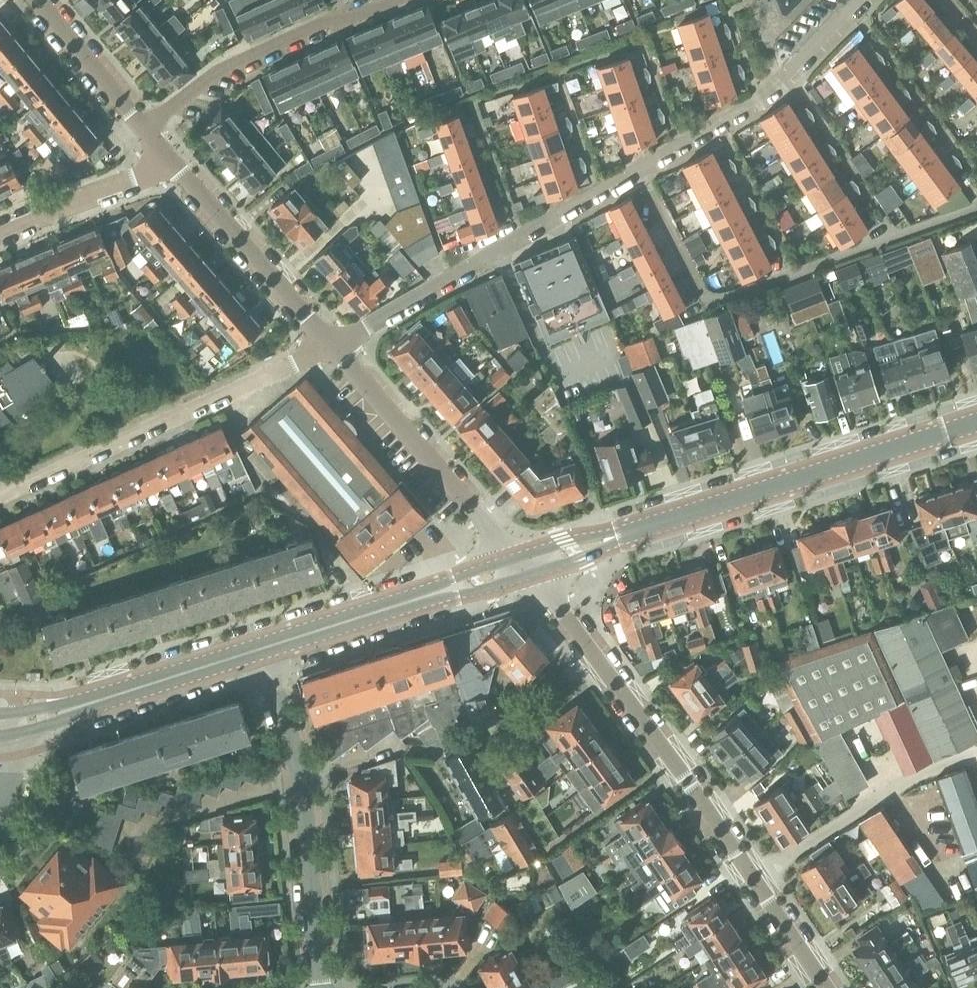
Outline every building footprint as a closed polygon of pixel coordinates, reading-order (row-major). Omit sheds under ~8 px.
[(109,0),(89,0),(99,12),(102,10),(100,7),(109,0)] [(102,10),(112,23),(140,0),(109,0),(100,7),(102,10)] [(152,20),(145,11),(159,0),(147,0),(115,26),(127,41),(152,20)] [(253,0),(230,0),(229,0),(236,14),(247,39),(266,30),(253,0)] [(266,30),(287,21),(277,0),(265,0),(253,0),(266,30)] [(306,12),(301,0),(277,0),(287,21),(306,12)] [(306,12),(328,2),(327,0),(301,0),(306,12)] [(492,30),(501,27),(507,41),(518,36),(504,0),(491,0),(482,3),(492,30)] [(518,36),(526,33),(521,18),(530,15),(525,0),(504,0),(518,36)] [(561,16),(555,0),(530,0),(540,24),(561,16)] [(580,8),(577,0),(555,0),(561,16),(580,8)] [(601,0),(600,0),(577,0),(580,8),(601,0)] [(677,1),(681,10),(696,4),(695,0),(681,0),(677,1)] [(897,0),(917,24),(918,25),(934,11),(925,0),(898,0),(897,0)] [(681,10),(677,1),(662,7),(665,16),(681,10)] [(462,11),(478,52),(487,49),(481,34),(492,30),(482,3),(462,11)] [(408,12),(424,50),(444,42),(428,4),(408,12)] [(212,12),(218,24),(229,19),(223,7),(212,12)] [(888,23),(898,15),(892,9),(883,17),(888,23)] [(653,10),(637,17),(640,26),(656,19),(653,10)] [(478,52),(462,11),(439,20),(440,21),(450,47),(462,42),(467,57),(478,52)] [(934,11),(918,25),(926,35),(937,48),(954,34),(934,11)] [(404,58),(403,59),(407,67),(426,59),(423,51),(424,50),(408,12),(389,20),(404,58)] [(139,55),(180,21),(174,13),(158,27),(152,20),(127,41),(139,55)] [(678,24),(686,46),(730,30),(730,29),(727,23),(713,28),(709,14),(678,24)] [(13,35),(0,19),(0,45),(13,35)] [(229,19),(218,24),(223,36),(234,31),(229,19)] [(633,19),(612,27),(615,36),(636,28),(633,19)] [(383,67),(403,59),(404,58),(389,20),(368,29),(383,67)] [(151,70),(176,49),(169,40),(185,27),(180,21),(139,55),(151,70)] [(607,28),(591,34),(595,43),(610,37),(607,28)] [(383,67),(368,29),(347,37),(362,75),(383,67)] [(911,29),(901,38),(907,44),(917,36),(911,29)] [(686,46),(693,66),(723,55),(718,41),(731,37),(730,30),(686,46)] [(860,30),(829,62),(832,66),(833,65),(841,59),(856,49),(857,48),(864,35),(860,30)] [(579,49),(595,43),(591,34),(576,40),(579,49)] [(954,34),(937,48),(955,70),(956,71),(972,57),(954,34)] [(3,72),(27,52),(13,35),(0,45),(0,68),(3,72)] [(343,39),(323,48),(345,96),(345,95),(345,96),(363,88),(359,76),(360,76),(354,64),(355,63),(343,39)] [(566,44),(551,50),(554,59),(570,53),(566,44)] [(304,56),(325,103),(324,104),(325,105),(345,96),(323,48),(304,56)] [(833,65),(846,83),(883,56),(876,51),(865,59),(857,48),(856,49),(841,59),(833,65)] [(176,49),(151,70),(162,84),(170,77),(178,86),(196,72),(176,49)] [(27,52),(3,72),(11,81),(18,90),(42,70),(27,52)] [(531,58),(534,67),(550,61),(547,52),(531,58)] [(920,61),(927,68),(937,59),(930,52),(920,61)] [(723,55),(693,66),(700,87),(745,71),(740,63),(727,68),(723,55)] [(305,113),(324,104),(325,103),(304,56),(284,65),(301,102),(300,103),(305,113)] [(846,83),(858,100),(882,82),(874,72),(885,64),(883,56),(846,83)] [(607,88),(651,74),(646,67),(633,72),(628,57),(600,67),(607,88)] [(956,71),(962,78),(975,94),(976,92),(976,63),(972,57),(956,71)] [(522,61),(506,68),(510,76),(525,70),(522,61)] [(301,102),(284,65),(264,75),(281,112),(300,103),(301,102)] [(510,76),(506,68),(491,74),(494,82),(510,76)] [(42,70),(18,90),(24,97),(31,107),(32,108),(57,88),(42,70)] [(746,78),(745,71),(700,87),(707,107),(737,97),(732,82),(746,78)] [(651,81),(651,74),(607,88),(614,110),(643,101),(638,85),(651,81)] [(950,75),(939,83),(946,91),(956,82),(950,75)] [(275,109),(260,77),(251,81),(266,113),(275,109)] [(481,77),(466,83),(469,92),(485,86),(481,77)] [(521,117),(550,107),(545,93),(558,88),(557,81),(514,96),(521,117)] [(882,82),(858,100),(871,118),(908,91),(901,86),(891,94),(882,82)] [(817,84),(810,89),(811,90),(819,102),(820,102),(826,97),(817,84)] [(0,90),(0,100),(2,102),(12,94),(5,86),(0,90)] [(418,93),(421,101),(425,110),(440,104),(437,95),(441,94),(438,86),(418,93)] [(445,92),(449,100),(464,94),(461,86),(445,92)] [(32,122),(23,129),(31,139),(71,105),(57,88),(32,108),(31,107),(24,112),(32,122)] [(910,98),(908,91),(871,118),(883,135),(908,117),(900,106),(910,98)] [(12,94),(2,102),(9,111),(19,103),(12,94)] [(965,114),(975,105),(969,97),(959,106),(965,114)] [(405,108),(408,116),(423,111),(425,110),(421,101),(405,108)] [(647,112),(643,101),(614,110),(620,128),(664,114),(660,107),(647,112)] [(762,118),(775,138),(813,113),(808,108),(796,115),(788,102),(762,118)] [(241,128),(221,103),(204,117),(212,127),(204,134),(217,149),(241,128)] [(71,105),(31,139),(38,147),(44,141),(52,151),(86,123),(71,105)] [(550,107),(521,117),(528,137),(572,122),(567,115),(554,119),(550,107)] [(379,113),(386,129),(394,125),(388,109),(379,113)] [(410,116),(408,116),(411,122),(426,116),(427,115),(425,110),(423,111),(410,116)] [(786,156),(811,140),(803,127),(815,120),(813,113),(775,138),(786,156)] [(665,121),(664,114),(620,128),(628,150),(656,140),(652,126),(665,121)] [(845,114),(837,119),(843,127),(850,121),(845,114)] [(440,131),(448,152),(449,154),(468,147),(457,116),(437,123),(440,131)] [(883,135),(896,152),(933,125),(926,120),(915,128),(908,117),(883,135)] [(251,119),(241,128),(217,149),(229,164),(264,134),(251,119)] [(594,119),(585,122),(591,138),(600,135),(594,119)] [(280,126),(288,141),(296,137),(288,122),(280,126)] [(572,122),(528,137),(535,158),(564,148),(559,134),(572,130),(572,122)] [(86,123),(52,151),(60,160),(54,165),(61,173),(101,141),(86,123)] [(378,124),(362,132),(366,140),(382,132),(378,124)] [(366,140),(362,132),(358,125),(350,129),(354,136),(348,139),(352,147),(366,140)] [(936,133),(933,125),(896,152),(909,170),(933,152),(925,141),(936,133)] [(434,135),(431,126),(421,129),(405,135),(409,144),(434,135)] [(373,140),(378,153),(400,145),(396,132),(373,140)] [(264,134),(229,164),(240,177),(275,148),(264,134)] [(326,151),(330,160),(347,151),(343,143),(337,146),(331,134),(320,139),(326,151)] [(818,151),(811,140),(786,156),(797,174),(836,150),(836,149),(830,144),(818,151)] [(400,145),(378,153),(382,165),(405,157),(400,145)] [(458,181),(478,174),(468,147),(449,154),(448,152),(441,154),(415,164),(418,172),(444,163),(451,162),(458,181)] [(287,163),(275,148),(240,177),(252,192),(287,163)] [(542,178),(585,163),(581,156),(568,161),(564,148),(535,158),(542,178)] [(838,156),(836,150),(797,174),(809,194),(835,178),(826,164),(838,156)] [(330,160),(326,151),(313,158),(317,166),(330,160)] [(694,186),(736,165),(731,159),(719,165),(712,151),(683,166),(694,186)] [(933,152),(909,170),(922,187),(959,160),(951,155),(941,163),(933,152)] [(334,166),(352,187),(362,179),(343,157),(334,166)] [(409,169),(405,157),(382,165),(386,177),(409,169)] [(108,169),(100,159),(94,164),(100,172),(108,169)] [(959,160),(922,187),(942,215),(971,204),(951,176),(961,169),(959,160)] [(310,161),(294,169),(295,170),(295,171),(298,177),(299,178),(314,169),(310,161)] [(1,196),(22,185),(10,162),(0,167),(0,166),(0,195),(1,196)] [(23,175),(31,169),(27,162),(18,166),(23,175)] [(754,162),(749,165),(755,174),(764,168),(760,163),(754,162)] [(585,163),(542,178),(547,191),(534,195),(537,204),(578,190),(573,175),(586,171),(586,163),(585,163)] [(344,178),(333,165),(328,170),(333,175),(323,183),(329,191),(344,178)] [(694,186),(703,205),(732,191),(726,178),(738,172),(736,165),(694,186)] [(871,165),(861,172),(864,177),(874,170),(871,165)] [(409,169),(386,177),(391,189),(413,181),(409,169)] [(295,170),(284,177),(288,184),(298,177),(295,171),(295,170)] [(489,202),(478,174),(458,181),(469,209),(489,202)] [(773,178),(759,186),(763,194),(777,185),(773,178)] [(841,189),(835,178),(809,194),(819,210),(858,186),(854,181),(841,189)] [(395,201),(418,193),(413,181),(391,189),(395,201)] [(442,196),(455,191),(451,182),(438,187),(442,196)] [(890,183),(875,195),(887,213),(903,201),(890,183)] [(860,193),(858,186),(819,210),(831,229),(857,213),(849,200),(860,193)] [(283,230),(311,206),(295,187),(270,208),(280,219),(276,222),(283,230)] [(715,225),(755,203),(751,197),(739,203),(732,191),(703,205),(710,218),(712,217),(715,225)] [(418,193),(395,201),(399,214),(422,206),(418,193)] [(341,201),(331,210),(337,216),(350,205),(346,199),(342,202),(341,201)] [(630,199),(611,208),(612,210),(625,235),(644,226),(630,199)] [(522,200),(515,203),(514,203),(517,211),(525,209),(522,200)] [(499,230),(489,202),(469,209),(474,224),(457,230),(462,243),(499,230)] [(695,202),(687,206),(690,212),(698,208),(695,202)] [(715,225),(725,243),(752,230),(745,216),(757,210),(755,203),(715,225)] [(149,244),(171,223),(156,206),(142,218),(138,213),(127,222),(123,217),(108,223),(106,232),(121,269),(132,259),(123,237),(123,231),(130,226),(131,227),(133,226),(149,244)] [(311,206),(283,230),(291,239),(295,237),(303,247),(328,226),(311,206)] [(422,206),(399,214),(386,225),(405,245),(417,238),(431,230),(422,206)] [(461,210),(448,214),(451,224),(464,219),(461,210)] [(864,225),(857,213),(831,229),(842,247),(881,223),(877,218),(864,225)] [(604,214),(593,219),(597,228),(608,222),(604,214)] [(377,237),(388,228),(380,219),(370,228),(377,237)] [(171,223),(149,244),(134,257),(142,267),(141,267),(148,275),(159,266),(164,261),(164,262),(187,242),(171,223)] [(313,259),(328,276),(347,260),(355,253),(347,244),(358,234),(356,226),(350,227),(313,259)] [(644,226),(625,235),(629,244),(631,248),(638,262),(657,252),(644,226)] [(113,263),(110,256),(99,227),(77,236),(88,265),(101,260),(104,267),(113,263)] [(417,239),(429,259),(439,253),(431,230),(417,239)] [(734,262),(775,241),(770,235),(758,241),(752,230),(725,243),(734,262)] [(75,270),(88,265),(77,236),(55,245),(67,274),(68,273),(71,281),(78,278),(75,270)] [(700,236),(687,242),(695,257),(703,253),(707,251),(700,236)] [(570,335),(611,318),(608,312),(576,237),(513,263),(548,345),(553,342),(570,335)] [(945,274),(930,237),(908,245),(924,282),(945,274)] [(429,259),(417,239),(403,247),(419,265),(429,259)] [(617,239),(606,245),(607,247),(610,253),(622,248),(617,239)] [(776,249),(775,241),(734,262),(744,281),(771,267),(764,255),(776,249)] [(976,296),(976,258),(970,241),(942,252),(960,297),(965,295),(975,291),(976,296)] [(187,242),(164,262),(179,279),(202,259),(187,242)] [(35,254),(34,254),(46,282),(54,300),(65,295),(66,297),(76,293),(71,281),(68,273),(67,274),(55,245),(35,254)] [(406,256),(399,249),(388,259),(394,266),(406,256)] [(883,254),(881,254),(886,268),(888,271),(901,266),(894,250),(888,252),(883,254)] [(657,252),(638,262),(652,289),(671,279),(657,252)] [(347,260),(328,276),(344,295),(363,278),(371,272),(355,253),(347,260)] [(703,253),(694,258),(698,266),(707,261),(703,253)] [(46,282),(34,254),(13,262),(25,291),(26,291),(46,282)] [(873,257),(859,262),(859,263),(859,264),(863,276),(886,268),(881,254),(880,255),(873,257)] [(194,297),(217,277),(202,259),(179,279),(194,297)] [(13,262),(0,268),(0,291),(4,300),(16,295),(24,315),(34,311),(29,298),(26,291),(25,291),(13,262)] [(109,279),(118,275),(113,263),(104,267),(109,279)] [(858,264),(836,272),(843,289),(865,281),(858,264)] [(631,265),(619,271),(624,280),(633,276),(635,274),(631,265)] [(159,266),(148,275),(155,283),(166,274),(159,266)] [(363,278),(344,295),(361,315),(381,298),(379,296),(390,287),(375,270),(372,273),(371,272),(363,278)] [(488,320),(500,348),(529,335),(501,273),(465,290),(480,324),(488,320)] [(78,278),(71,281),(76,293),(85,289),(80,277),(78,278)] [(209,313),(231,293),(217,277),(194,297),(209,313)] [(652,289),(645,292),(650,302),(657,299),(665,315),(654,322),(655,325),(649,328),(653,336),(674,328),(685,325),(678,311),(685,307),(671,279),(652,289)] [(805,286),(802,287),(809,306),(826,299),(818,280),(805,286)] [(802,287),(785,293),(793,312),(809,306),(802,287)] [(965,295),(975,330),(963,333),(974,369),(976,369),(976,296),(975,291),(965,295)] [(178,310),(188,302),(180,293),(171,302),(178,310)] [(209,313),(217,323),(212,328),(211,327),(201,337),(202,338),(185,352),(191,358),(208,345),(224,331),(247,311),(231,293),(209,313)] [(29,298),(34,311),(44,307),(39,294),(29,298)] [(633,298),(623,303),(627,311),(638,306),(633,298)] [(828,303),(836,324),(847,320),(839,299),(828,303)] [(188,302),(178,310),(185,318),(195,310),(188,302)] [(461,335),(474,327),(460,303),(446,311),(447,313),(448,312),(461,335)] [(159,328),(159,326),(158,325),(141,304),(132,311),(145,328),(159,328)] [(731,308),(706,317),(719,360),(721,363),(747,354),(731,308)] [(224,331),(208,345),(215,353),(226,343),(225,342),(230,338),(239,349),(262,329),(247,311),(224,331)] [(68,319),(71,326),(90,324),(85,312),(68,319)] [(746,314),(736,318),(745,341),(755,336),(746,314)] [(124,324),(121,316),(112,319),(115,328),(124,324)] [(685,325),(674,328),(675,329),(685,358),(689,356),(693,369),(719,360),(706,317),(704,318),(685,325)] [(412,335),(392,352),(400,361),(399,362),(404,369),(406,367),(408,370),(432,349),(424,340),(433,333),(421,320),(408,331),(412,335)] [(856,325),(861,340),(872,335),(867,320),(856,325)] [(934,329),(916,334),(916,336),(921,351),(931,383),(950,377),(935,330),(934,329)] [(904,337),(895,340),(897,347),(901,358),(911,389),(931,383),(921,351),(916,336),(916,334),(904,337)] [(432,349),(408,370),(416,379),(414,380),(420,387),(422,385),(424,388),(448,367),(456,361),(445,348),(452,342),(447,336),(432,349)] [(653,336),(624,346),(630,365),(633,370),(662,359),(653,336)] [(895,340),(874,347),(879,363),(880,363),(890,396),(911,389),(901,358),(897,347),(895,340)] [(813,346),(812,351),(815,354),(820,353),(821,348),(818,345),(813,346)] [(758,348),(751,350),(754,359),(761,357),(758,348)] [(518,369),(529,360),(520,349),(509,359),(518,369)] [(856,349),(847,352),(864,404),(879,400),(864,351),(856,349)] [(838,355),(829,358),(835,375),(846,410),(853,408),(855,411),(861,409),(861,405),(864,404),(847,352),(838,355)] [(7,418),(9,420),(11,419),(7,415),(17,408),(20,414),(22,412),(21,410),(57,388),(59,390),(60,389),(42,366),(44,365),(46,364),(43,360),(42,361),(39,363),(34,357),(16,368),(8,360),(2,366),(0,368),(0,422),(7,418)] [(495,357),(491,360),(500,371),(504,367),(495,357)] [(448,367),(424,388),(426,391),(424,392),(430,399),(432,397),(440,406),(463,385),(469,380),(478,372),(473,366),(458,378),(448,367)] [(652,366),(632,374),(634,380),(644,402),(644,403),(646,409),(666,401),(652,366)] [(771,379),(767,366),(759,368),(763,382),(767,391),(781,431),(799,425),(791,401),(794,400),(787,382),(775,386),(772,379),(771,379)] [(498,387),(512,375),(504,367),(500,371),(491,378),(498,387)] [(756,394),(745,398),(758,438),(781,431),(767,391),(763,382),(759,368),(749,371),(753,384),(756,394)] [(481,370),(469,381),(473,386),(485,375),(481,370)] [(811,378),(802,381),(809,403),(812,402),(817,419),(846,410),(835,375),(826,378),(826,377),(812,382),(811,378)] [(248,455),(271,481),(279,474),(291,488),(363,571),(427,516),(306,378),(242,432),(248,440),(249,439),(256,448),(248,455)] [(634,380),(617,388),(626,411),(644,403),(644,402),(634,380)] [(463,385),(440,406),(442,408),(440,410),(446,416),(447,415),(455,424),(479,403),(463,385)] [(548,388),(534,402),(552,422),(556,427),(559,430),(571,426),(552,385),(551,385),(548,388)] [(506,388),(490,402),(496,408),(511,394),(506,388)] [(691,411),(694,419),(696,418),(698,424),(707,455),(730,447),(711,388),(693,393),(698,409),(691,411)] [(482,407),(458,428),(474,447),(498,426),(482,407)] [(524,415),(518,409),(506,420),(511,426),(524,415)] [(707,455),(698,424),(696,418),(694,419),(670,426),(673,432),(672,432),(682,463),(707,455)] [(552,422),(540,433),(546,440),(547,441),(556,427),(552,422)] [(498,426),(474,447),(490,465),(514,444),(498,426)] [(556,427),(547,441),(553,444),(556,443),(566,439),(574,436),(571,426),(559,430),(556,427)] [(222,427),(199,437),(212,463),(211,464),(215,473),(215,474),(231,467),(237,479),(244,476),(234,453),(222,427)] [(199,437),(177,447),(189,473),(211,464),(212,463),(199,437)] [(635,451),(630,437),(596,448),(608,487),(643,476),(642,474),(656,469),(650,452),(648,452),(646,448),(635,451)] [(514,444),(490,465),(505,483),(530,463),(514,444)] [(177,447),(154,457),(166,484),(176,479),(180,488),(184,486),(190,499),(199,495),(189,473),(177,447)] [(552,464),(552,465),(563,500),(586,493),(589,492),(588,492),(578,459),(577,456),(573,458),(571,453),(553,459),(552,464)] [(144,494),(166,484),(154,457),(132,467),(144,494)] [(530,463),(505,483),(530,511),(563,500),(552,465),(536,470),(530,463)] [(132,467),(109,477),(126,513),(126,512),(140,507),(145,519),(154,516),(144,494),(132,467)] [(221,486),(215,474),(215,473),(207,476),(213,489),(221,486)] [(132,525),(126,512),(126,513),(109,477),(86,488),(99,514),(103,524),(116,518),(122,530),(132,525)] [(955,489),(969,532),(973,544),(976,543),(976,492),(974,483),(955,489)] [(108,536),(103,524),(99,514),(86,488),(64,498),(76,525),(86,520),(96,542),(108,536)] [(955,489),(933,496),(943,527),(948,538),(969,532),(955,489)] [(161,496),(167,509),(176,505),(170,493),(161,496)] [(943,527),(933,496),(916,502),(923,524),(910,529),(927,567),(943,560),(940,551),(951,548),(948,539),(948,538),(943,527)] [(86,546),(76,525),(64,498),(40,508),(52,535),(54,538),(56,538),(66,533),(69,539),(72,538),(75,545),(72,546),(74,551),(86,546)] [(212,498),(202,503),(207,513),(216,508),(212,498)] [(44,550),(48,548),(49,548),(55,561),(65,556),(56,538),(54,538),(52,535),(40,508),(19,518),(31,545),(41,541),(44,550)] [(185,524),(197,519),(191,508),(180,513),(185,524)] [(891,510),(868,517),(877,547),(880,555),(885,570),(895,567),(887,544),(900,540),(891,510)] [(858,517),(844,521),(855,554),(877,547),(868,517),(859,520),(858,517)] [(31,545),(19,518),(0,527),(0,538),(8,555),(31,545)] [(831,529),(823,532),(839,582),(848,579),(842,558),(855,554),(844,521),(830,526),(831,529)] [(800,547),(791,550),(798,572),(807,569),(822,564),(829,585),(839,582),(823,532),(798,539),(800,547)] [(245,559),(257,595),(324,573),(313,538),(245,559)] [(789,584),(777,547),(753,554),(772,611),(782,607),(777,592),(775,593),(774,589),(789,584)] [(772,611),(753,554),(729,562),(738,592),(741,591),(742,598),(754,595),(760,615),(772,611)] [(880,555),(871,557),(876,573),(885,570),(880,555)] [(178,580),(189,616),(257,595),(245,559),(178,580)] [(8,568),(32,621),(33,623),(50,615),(26,560),(8,568)] [(706,569),(683,576),(693,606),(696,617),(699,627),(709,624),(702,603),(716,599),(727,596),(726,595),(728,594),(720,571),(708,575),(706,569)] [(683,576),(661,583),(671,613),(672,616),(685,612),(688,619),(696,617),(693,606),(683,576)] [(178,580),(111,602),(122,637),(189,616),(178,580)] [(848,580),(841,582),(844,591),(851,589),(848,580)] [(931,611),(943,607),(931,580),(920,585),(931,611)] [(661,583),(638,590),(653,639),(657,638),(662,636),(656,618),(671,613),(661,583)] [(620,596),(616,603),(630,646),(644,641),(645,645),(638,647),(643,663),(635,667),(642,676),(665,663),(664,662),(662,655),(657,638),(653,639),(638,590),(620,596)] [(55,659),(122,637),(111,602),(44,623),(55,659)] [(943,607),(931,611),(924,614),(911,617),(874,629),(934,759),(976,739),(976,732),(953,679),(962,674),(956,663),(948,666),(941,651),(969,638),(953,603),(943,607)] [(443,636),(454,669),(465,702),(487,694),(494,666),(500,661),(530,637),(510,614),(508,615),(504,613),(486,619),(485,622),(475,625),(473,623),(443,633),(443,636)] [(816,622),(824,646),(837,642),(829,618),(816,622)] [(800,627),(808,651),(820,647),(811,623),(800,627)] [(872,630),(837,642),(824,646),(820,647),(808,651),(772,663),(782,682),(794,705),(812,738),(835,779),(859,765),(840,731),(876,715),(886,739),(890,737),(906,772),(931,761),(872,630)] [(468,732),(473,730),(464,702),(465,702),(454,669),(443,636),(440,637),(438,635),(412,643),(412,646),(389,653),(386,651),(375,654),(374,658),(373,658),(396,731),(402,739),(420,725),(426,745),(468,732)] [(687,640),(691,654),(706,647),(703,635),(687,640)] [(530,637),(500,661),(519,683),(548,658),(530,637)] [(742,645),(750,670),(750,671),(763,667),(755,641),(742,645)] [(674,648),(662,653),(666,662),(678,657),(674,648)] [(739,650),(732,655),(737,661),(743,656),(739,650)] [(358,660),(357,663),(318,675),(316,672),(305,676),(305,679),(302,680),(325,751),(332,761),(359,740),(367,750),(394,729),(396,731),(373,658),(372,659),(369,656),(358,660)] [(669,683),(684,702),(730,668),(724,659),(712,668),(713,669),(706,675),(697,663),(669,683)] [(714,689),(735,675),(730,668),(684,702),(699,723),(725,703),(714,689)] [(770,686),(785,713),(794,705),(782,682),(770,686)] [(464,702),(473,730),(496,723),(487,694),(465,702),(464,702)] [(239,701),(155,728),(166,764),(251,737),(239,701)] [(561,747),(592,724),(591,723),(593,721),(585,710),(582,711),(577,704),(546,727),(561,747)] [(801,743),(812,738),(794,705),(785,713),(801,743)] [(724,761),(726,763),(763,730),(744,708),(712,735),(716,739),(710,745),(718,754),(718,756),(722,761),(724,761)] [(567,772),(606,743),(604,741),(606,739),(598,728),(596,730),(592,724),(561,747),(535,767),(535,766),(511,783),(523,799),(546,782),(543,777),(560,763),(567,772)] [(81,790),(166,764),(155,728),(70,755),(81,790)] [(783,753),(763,730),(726,763),(727,764),(727,767),(731,772),(733,772),(741,781),(747,776),(751,780),(783,753)] [(453,775),(457,782),(458,782),(466,797),(463,799),(469,810),(473,809),(478,818),(506,803),(473,743),(445,759),(454,775),(453,775)] [(581,791),(620,762),(615,756),(618,754),(610,744),(607,745),(606,743),(567,772),(580,791),(581,791)] [(524,751),(500,768),(511,783),(535,766),(532,762),(524,751)] [(351,778),(354,803),(387,800),(385,784),(397,783),(395,759),(368,768),(369,777),(351,778)] [(580,791),(594,810),(634,781),(632,779),(634,777),(626,766),(624,768),(620,762),(581,791),(580,791)] [(239,764),(235,775),(234,777),(242,779),(258,784),(262,771),(239,764)] [(970,780),(965,767),(935,778),(962,853),(976,847),(976,800),(970,780)] [(238,790),(242,779),(234,777),(235,775),(219,770),(215,782),(215,783),(222,785),(238,790)] [(199,777),(195,788),(195,789),(202,791),(218,796),(222,785),(215,783),(215,782),(199,777)] [(780,787),(755,803),(769,824),(816,793),(811,785),(810,786),(799,793),(790,780),(780,787)] [(175,796),(182,798),(198,803),(202,791),(195,789),(195,788),(179,783),(175,795),(175,796)] [(816,793),(769,824),(783,845),(807,829),(801,819),(800,818),(823,803),(822,803),(836,794),(829,784),(816,793)] [(159,790),(155,801),(155,802),(162,804),(178,809),(182,798),(175,796),(175,795),(159,790)] [(126,792),(123,803),(136,807),(139,796),(126,792)] [(135,808),(142,810),(158,815),(162,804),(155,802),(155,801),(139,796),(136,807),(135,808)] [(535,797),(526,804),(532,814),(541,807),(535,797)] [(354,803),(356,825),(408,820),(416,819),(415,811),(396,813),(395,799),(387,800),(354,803)] [(613,840),(604,847),(610,855),(661,821),(655,812),(656,809),(652,804),(649,803),(647,800),(614,822),(623,834),(613,841),(613,840)] [(119,802),(115,814),(115,815),(122,817),(138,822),(142,810),(135,808),(136,807),(123,803),(119,802)] [(883,805),(858,822),(863,829),(863,830),(867,836),(868,837),(879,853),(889,868),(900,884),(903,882),(923,868),(912,852),(914,850),(883,805)] [(95,820),(119,828),(122,817),(115,815),(115,814),(99,809),(95,820)] [(515,809),(491,824),(491,825),(468,840),(479,860),(504,846),(516,867),(540,852),(527,831),(515,809)] [(224,819),(224,813),(209,817),(209,818),(200,820),(201,830),(210,830),(225,828),(226,844),(257,841),(260,840),(258,827),(255,827),(254,816),(224,819)] [(546,816),(537,822),(543,833),(553,826),(546,816)] [(95,820),(92,831),(115,839),(119,828),(95,820)] [(409,829),(408,820),(356,825),(358,849),(391,846),(391,845),(405,843),(403,829),(409,829)] [(661,821),(610,855),(616,864),(625,857),(633,868),(678,838),(670,826),(666,829),(661,821)] [(115,839),(92,831),(89,842),(111,852),(115,839)] [(867,836),(857,843),(858,844),(868,860),(869,859),(879,853),(868,837),(867,836)] [(678,838),(633,868),(640,879),(641,878),(647,887),(688,860),(682,852),(686,849),(678,838)] [(260,840),(257,841),(226,844),(228,859),(219,860),(219,859),(208,860),(209,869),(259,864),(258,854),(261,854),(260,840)] [(816,861),(802,870),(809,881),(807,882),(814,893),(816,891),(818,894),(845,875),(844,874),(837,864),(843,860),(835,848),(835,849),(829,840),(810,853),(816,861)] [(77,857),(63,845),(23,892),(36,902),(31,907),(43,917),(40,920),(45,925),(42,928),(62,945),(65,941),(69,945),(123,882),(94,857),(91,861),(81,853),(77,857)] [(391,846),(358,849),(361,873),(412,868),(412,858),(393,860),(391,846)] [(962,853),(976,890),(976,889),(976,847),(962,853)] [(562,853),(552,859),(563,877),(575,870),(564,852),(562,853)] [(466,861),(461,862),(461,859),(439,862),(440,877),(463,874),(462,873),(470,871),(466,861)] [(868,860),(863,863),(865,865),(866,867),(868,870),(874,867),(871,863),(869,859),(868,860)] [(637,894),(633,897),(639,907),(645,903),(644,902),(661,891),(672,908),(666,912),(666,914),(697,893),(693,886),(701,880),(700,878),(700,875),(696,869),(693,869),(688,860),(647,887),(637,894)] [(845,875),(818,894),(833,917),(849,907),(851,910),(860,904),(858,901),(871,892),(862,877),(870,872),(868,870),(866,867),(865,865),(863,863),(862,861),(844,874),(845,875)] [(260,875),(259,864),(209,869),(210,878),(229,876),(232,902),(259,899),(258,889),(262,888),(261,885),(264,885),(263,874),(260,875)] [(923,868),(903,882),(906,886),(917,899),(917,901),(924,914),(948,904),(923,868)] [(571,877),(558,884),(572,909),(572,908),(573,908),(586,899),(571,877)] [(640,879),(631,885),(637,894),(647,887),(641,878),(640,879)] [(895,906),(907,899),(895,881),(883,888),(895,906)] [(451,917),(440,918),(444,953),(447,952),(447,950),(468,948),(467,933),(471,933),(470,921),(466,921),(466,916),(464,916),(470,907),(474,910),(484,894),(465,882),(455,898),(461,901),(451,917)] [(556,882),(539,891),(545,902),(562,893),(556,882)] [(368,929),(364,930),(365,942),(368,941),(369,958),(371,958),(371,960),(384,959),(384,956),(391,956),(391,958),(395,957),(391,922),(390,922),(388,898),(390,898),(388,884),(368,887),(369,899),(367,905),(382,918),(382,923),(367,924),(368,929)] [(343,908),(352,907),(350,889),(341,890),(343,908)] [(404,894),(405,908),(415,907),(414,893),(404,894)] [(423,893),(414,893),(415,907),(424,906),(423,893)] [(505,907),(495,924),(507,931),(517,915),(524,919),(537,912),(529,897),(507,908),(505,907)] [(494,900),(483,917),(495,924),(505,907),(494,900)] [(677,951),(683,948),(726,920),(713,900),(687,917),(681,922),(680,926),(685,933),(672,942),(677,951)] [(0,904),(0,954),(5,965),(12,962),(9,953),(22,947),(19,940),(21,939),(5,902),(0,904)] [(572,909),(571,909),(578,920),(590,912),(583,902),(573,908),(572,908),(572,909)] [(238,913),(239,930),(240,938),(244,970),(269,968),(266,935),(250,937),(247,905),(229,906),(230,914),(238,913)] [(238,913),(230,914),(231,931),(239,930),(238,913)] [(191,918),(193,934),(201,933),(199,917),(191,918)] [(139,949),(134,956),(155,975),(164,962),(171,962),(172,977),(196,975),(193,942),(193,934),(191,918),(182,919),(184,943),(169,944),(169,946),(139,949)] [(440,918),(416,920),(419,957),(434,955),(434,952),(440,951),(440,953),(444,953),(440,918)] [(416,920),(391,922),(395,957),(399,957),(398,955),(404,955),(404,958),(419,957),(416,920)] [(739,939),(726,920),(683,948),(690,956),(706,945),(713,956),(739,939)] [(954,923),(975,975),(976,975),(976,934),(968,938),(960,921),(954,923)] [(957,952),(943,958),(953,984),(956,983),(957,986),(967,982),(966,979),(975,975),(954,923),(946,926),(957,952)] [(863,945),(855,950),(857,953),(855,956),(860,962),(863,962),(868,970),(894,953),(914,940),(908,932),(888,945),(876,927),(859,938),(863,945)] [(208,978),(221,977),(217,940),(202,941),(201,933),(193,934),(193,942),(196,975),(207,974),(208,978)] [(240,938),(217,940),(221,977),(236,976),(235,971),(244,970),(240,938)] [(739,939),(713,956),(704,962),(712,973),(696,983),(697,983),(693,986),(694,987),(707,987),(712,985),(752,959),(739,939)] [(629,946),(624,949),(631,959),(636,956),(629,946)] [(494,957),(480,965),(491,986),(521,970),(510,949),(505,951),(504,948),(492,954),(494,957)] [(868,970),(870,973),(868,975),(873,982),(876,982),(880,987),(884,987),(924,961),(919,955),(910,961),(909,960),(902,965),(894,953),(868,970)] [(155,975),(134,956),(114,984),(110,987),(145,987),(155,975)] [(59,959),(51,964),(57,974),(65,969),(59,959)] [(732,984),(734,987),(751,987),(765,979),(752,959),(712,985),(707,987),(725,987),(732,984)] [(884,987),(917,987),(914,984),(921,979),(918,976),(929,969),(924,961),(884,987)] [(46,966),(39,970),(42,974),(31,979),(25,987),(48,987),(47,986),(53,982),(46,966)] [(572,981),(571,980),(580,976),(575,967),(558,976),(546,983),(537,987),(558,987),(572,981)] [(554,968),(541,975),(546,983),(558,976),(554,968)] [(492,987),(531,987),(521,970),(491,986),(492,987)] [(65,987),(68,987),(73,983),(66,975),(59,980),(65,987)]
